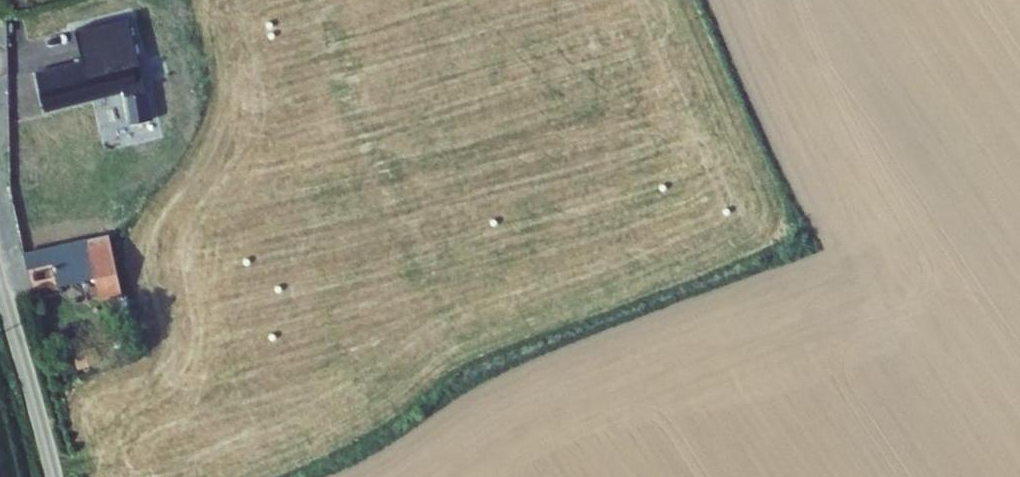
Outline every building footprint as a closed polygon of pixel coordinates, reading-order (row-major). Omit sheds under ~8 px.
[(130,45),(39,70),(48,108),(122,88),(136,149),(160,144),(148,84),(140,87),(130,45)] [(56,240),(27,248),(35,285),(104,266),(98,242),(61,253),(56,240)]
